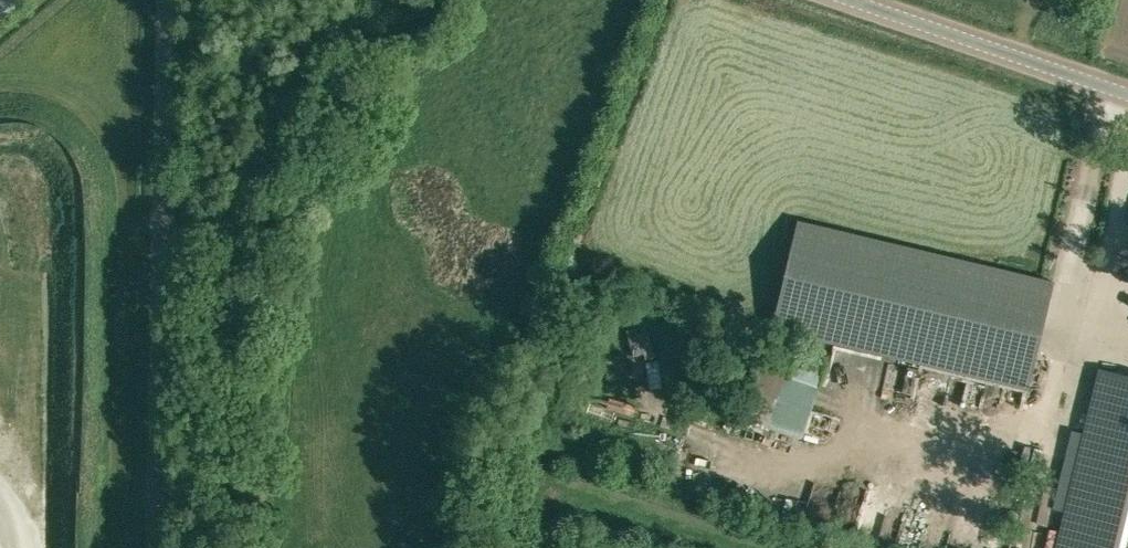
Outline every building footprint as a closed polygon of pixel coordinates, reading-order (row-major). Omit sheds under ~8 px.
[(956,296),(953,306),(1046,327),(1059,273),(954,249),(944,293),(956,296)] [(1034,379),(1045,325),(787,271),(775,325),(1034,379)] [(789,352),(779,424),(816,429),(827,357),(789,352)] [(1085,433),(1071,429),(1053,509),(1065,511),(1056,547),(1127,547),(1127,376),(1100,369),(1085,433)]
